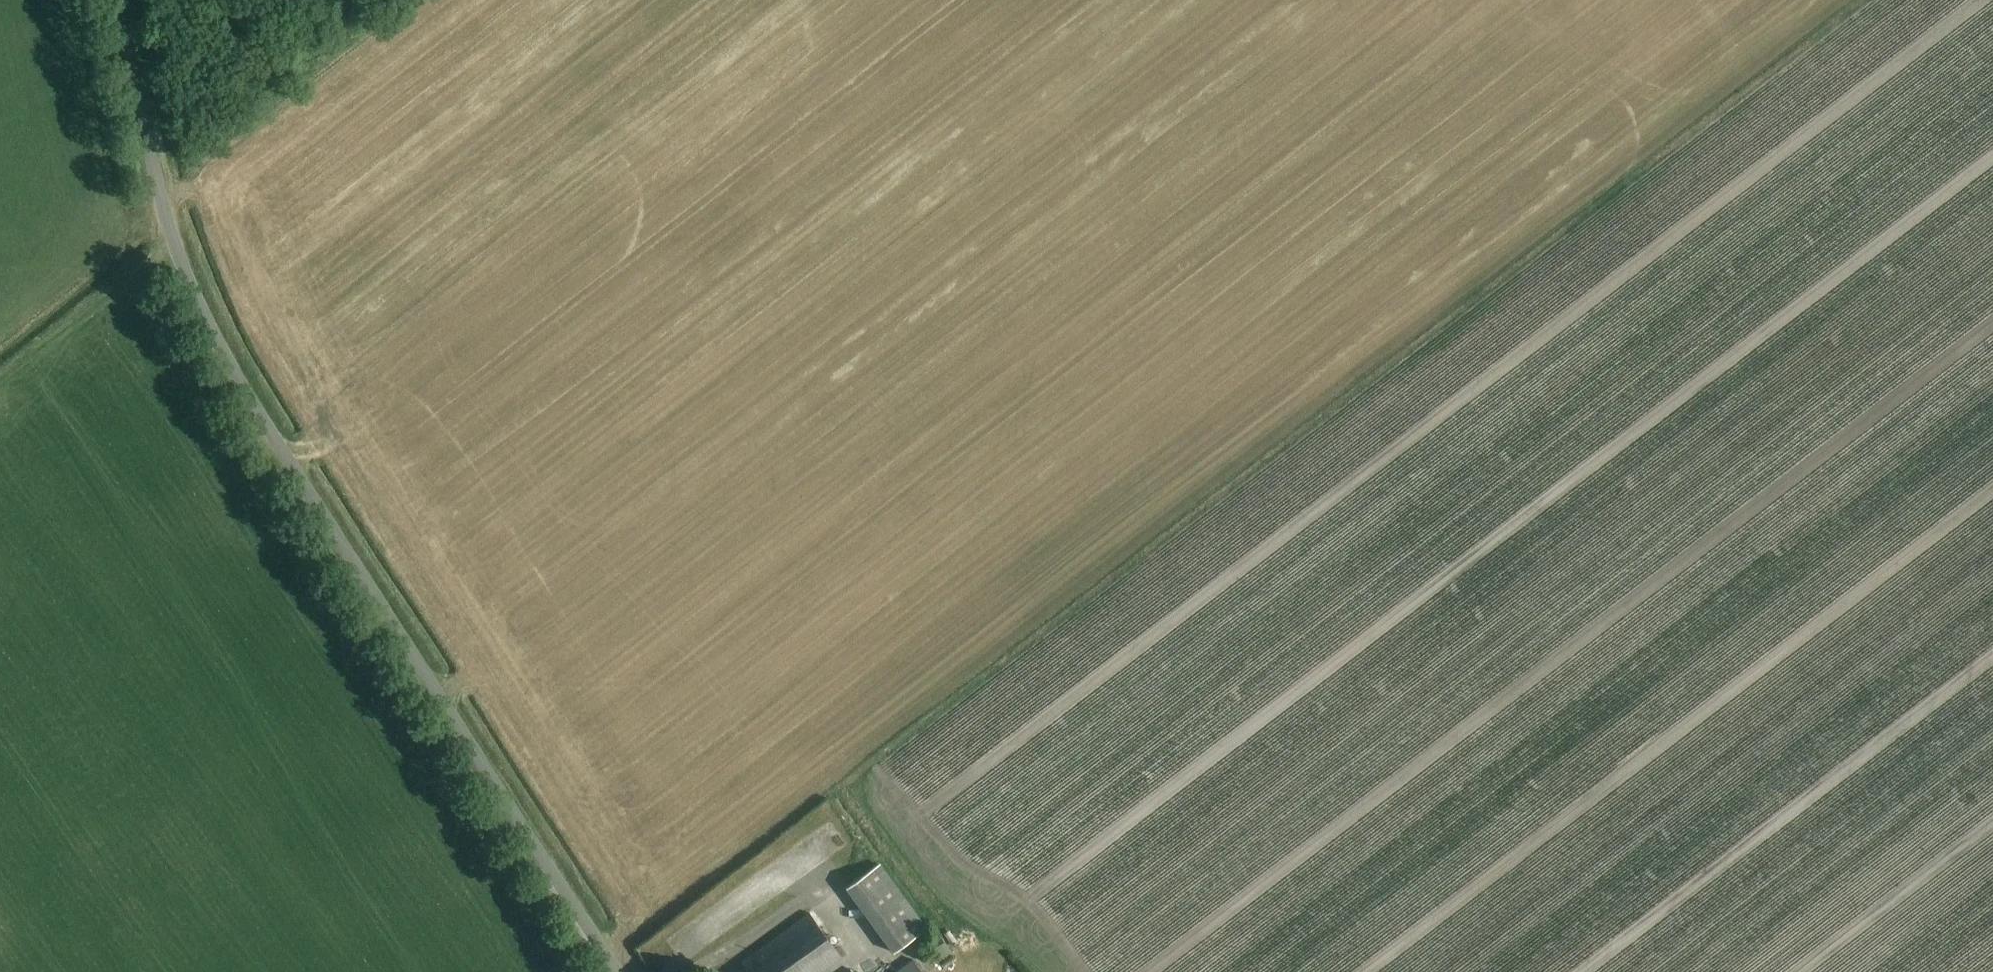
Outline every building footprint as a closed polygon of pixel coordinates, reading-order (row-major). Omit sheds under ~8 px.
[(848,886),(894,952),(923,931),(877,866),(848,886)] [(842,960),(810,915),(740,964),(746,971),(824,971),(842,960)] [(913,959),(895,971),(922,971),(913,959)]
